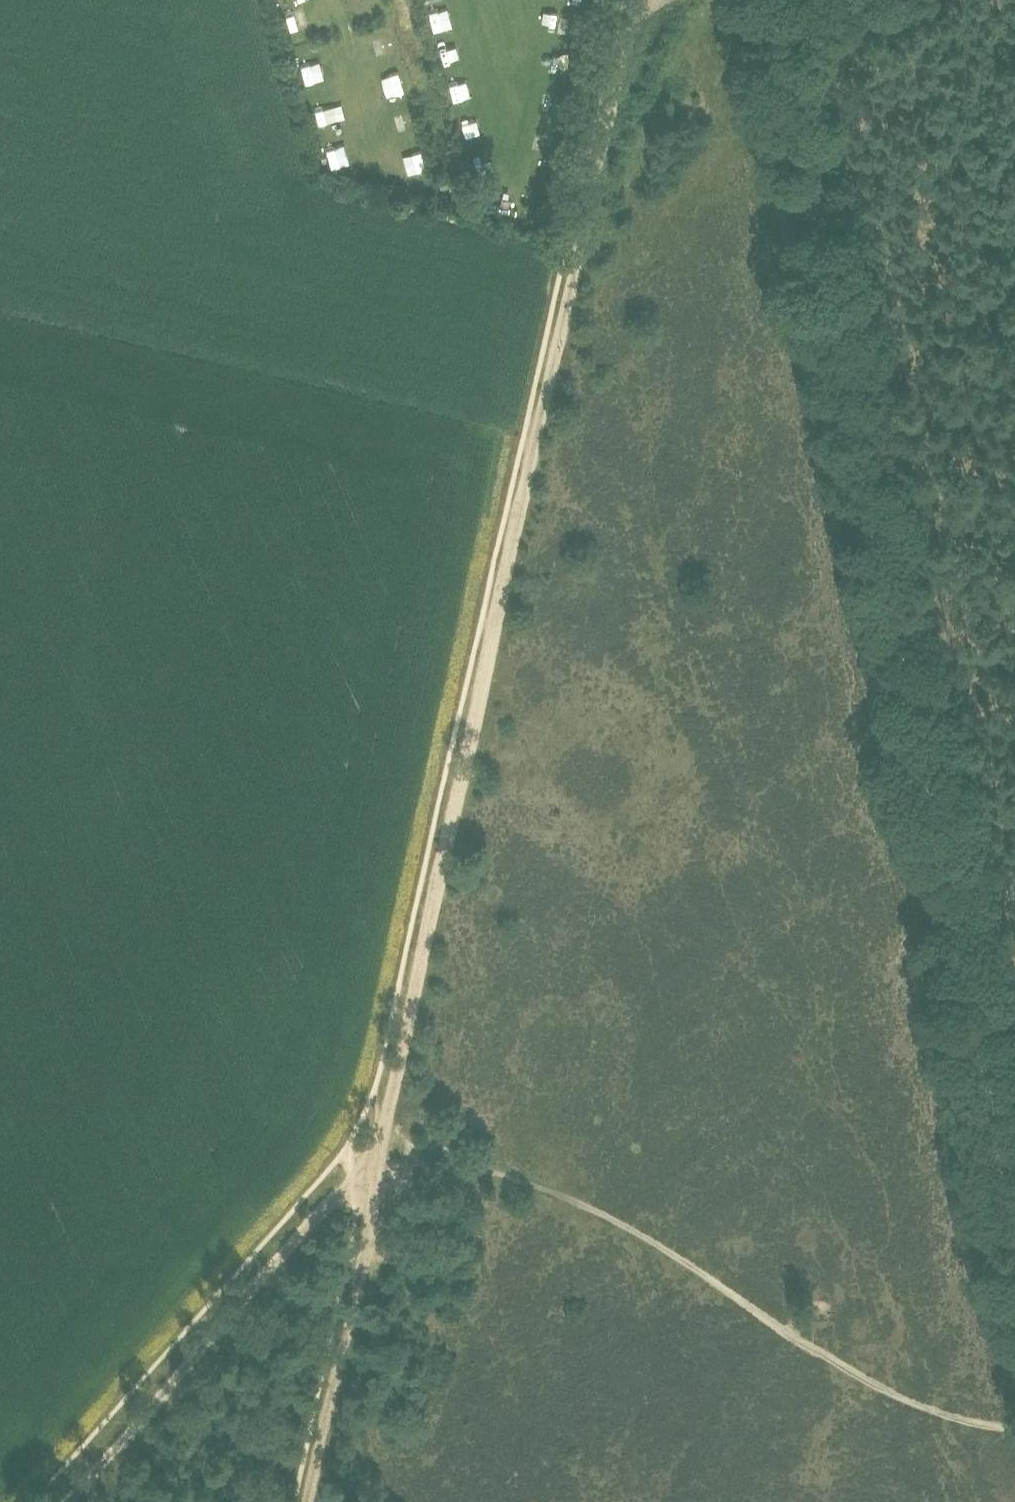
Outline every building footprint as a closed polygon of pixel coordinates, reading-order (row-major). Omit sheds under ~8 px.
[(450,0),(406,0),(419,47),(460,36),(450,0)]
